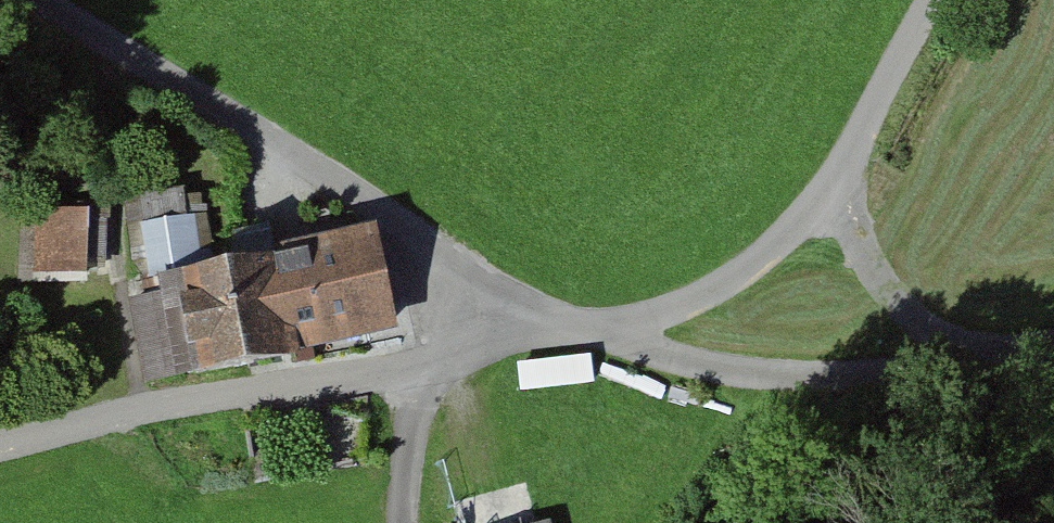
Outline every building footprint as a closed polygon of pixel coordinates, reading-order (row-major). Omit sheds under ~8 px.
[(86,276),(88,210),(28,209),(27,275),(86,276)] [(376,323),(357,226),(250,247),(252,259),(129,282),(147,380),(273,356),(271,343),(376,323)]
